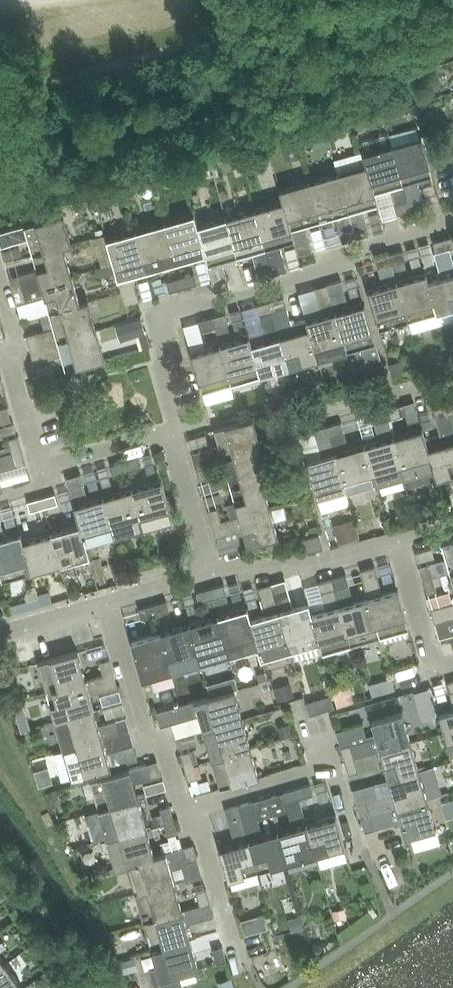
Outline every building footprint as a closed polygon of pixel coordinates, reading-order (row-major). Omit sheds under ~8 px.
[(421,135),(391,144),(402,184),(407,200),(409,210),(410,210),(424,206),(416,180),(432,175),(428,161),(421,135)] [(374,192),(402,184),(391,144),(362,152),(365,164),(366,164),(374,192)] [(378,203),(374,192),(366,164),(365,164),(337,172),(348,212),(353,228),(356,238),(370,234),(362,208),(378,203)] [(353,228),(348,212),(337,172),(308,180),(319,220),(334,216),(342,242),(356,238),(353,228)] [(304,224),(319,220),(308,180),(278,189),(282,200),(291,228),(294,239),(293,240),(298,254),(311,250),(304,224)] [(294,239),(291,228),(282,200),(253,208),(265,248),(269,264),(270,263),(272,273),(286,270),(279,244),(293,240),(294,239)] [(407,200),(393,203),(396,214),(401,212),(409,210),(407,200)] [(269,264),(265,248),(253,208),(225,216),(236,256),(251,252),(258,277),(272,273),(270,263),(269,264)] [(63,246),(71,243),(62,213),(0,231),(0,246),(26,238),(31,254),(63,245),(63,246)] [(196,224),(193,213),(164,221),(175,261),(203,253),(204,253),(196,224)] [(221,260),(236,256),(225,216),(196,224),(204,253),(203,253),(214,290),(228,286),(221,260)] [(146,269),(175,261),(164,221),(135,229),(146,269)] [(332,226),(308,236),(314,249),(337,240),(332,226)] [(132,273),(146,269),(135,229),(105,238),(124,303),(139,299),(132,273)] [(449,247),(446,237),(432,241),(435,251),(433,252),(438,269),(436,270),(438,277),(428,280),(436,312),(452,307),(452,260),(449,247)] [(71,273),(63,246),(63,245),(31,254),(35,268),(8,276),(12,290),(71,273)] [(389,254),(392,264),(405,260),(402,250),(389,254)] [(396,280),(392,264),(389,254),(374,258),(382,284),(367,289),(378,329),(408,320),(396,280)] [(436,312),(428,280),(425,272),(396,280),(408,320),(436,312)] [(47,311),(80,302),(71,273),(12,290),(16,304),(43,296),(47,311)] [(180,277),(183,287),(197,283),(194,273),(180,277)] [(169,291),(183,287),(180,277),(166,281),(169,291)] [(348,307),(343,289),(340,279),(327,283),(330,293),(335,310),(346,350),(375,342),(364,302),(348,307)] [(335,310),(330,293),(327,283),(312,287),(320,315),(306,319),(317,359),(346,350),(335,310)] [(306,319),(290,323),(283,296),(269,300),(272,310),(279,335),(288,367),(317,359),(306,319)] [(29,348),(96,329),(87,299),(80,302),(47,311),(52,326),(25,334),(29,348)] [(258,314),(272,310),(269,300),(255,304),(258,314)] [(211,316),(214,326),(228,322),(225,312),(211,316)] [(200,330),(214,326),(211,316),(197,320),(200,330)] [(64,369),(104,358),(96,329),(29,348),(33,361),(60,354),(64,369)] [(250,343),(251,343),(249,335),(219,343),(231,383),(259,375),(250,343)] [(259,375),(288,367),(279,335),(251,343),(250,343),(259,375)] [(201,392),(231,383),(219,343),(190,352),(201,392)] [(9,405),(4,390),(0,392),(0,407),(9,405)] [(452,474),(452,429),(446,404),(432,408),(442,443),(428,447),(433,467),(432,467),(435,479),(452,474)] [(401,414),(399,406),(399,405),(385,408),(388,418),(389,418),(401,414)] [(363,444),(375,483),(404,475),(392,435),(389,418),(388,418),(385,408),(371,412),(374,422),(378,439),(363,444)] [(261,446),(253,418),(253,417),(213,428),(218,444),(191,452),(194,465),(204,462),(205,463),(222,458),(261,446)] [(344,431),(341,422),(341,421),(327,425),(329,435),(330,435),(344,431)] [(335,452),(330,435),(329,435),(327,425),(313,429),(321,456),(305,460),(317,500),(346,491),(335,452)] [(433,467),(428,447),(422,427),(392,435),(404,475),(432,467),(433,467)] [(11,451),(21,448),(17,434),(7,437),(11,451)] [(346,491),(375,483),(363,444),(335,452),(346,491)] [(230,487),(262,478),(270,476),(261,446),(222,458),(230,487)] [(15,465),(24,462),(25,462),(21,448),(11,451),(15,465)] [(15,465),(11,451),(0,454),(0,469),(15,465)] [(141,466),(138,457),(138,456),(124,460),(127,470),(141,466)] [(113,474),(127,470),(124,460),(110,464),(113,474)] [(209,476),(205,463),(204,462),(194,465),(198,479),(209,476)] [(88,500),(80,473),(65,477),(79,523),(85,543),(86,543),(114,535),(103,495),(88,500)] [(238,515),(270,506),(262,478),(230,487),(238,515)] [(132,487),(143,527),(173,518),(161,479),(132,487)] [(114,535),(143,527),(132,487),(103,495),(114,535)] [(57,502),(55,493),(55,492),(40,496),(43,506),(57,502)] [(29,510),(43,506),(40,496),(27,500),(29,510)] [(315,504),(318,515),(347,508),(344,496),(315,504)] [(211,523),(221,520),(217,506),(207,509),(211,523)] [(221,520),(211,523),(215,537),(242,530),(246,545),(278,536),(270,506),(238,515),(221,520)] [(328,529),(336,549),(358,540),(350,521),(328,529)] [(89,555),(86,543),(85,543),(79,523),(50,531),(59,563),(89,555)] [(2,580),(30,572),(21,540),(22,539),(20,531),(4,536),(0,524),(0,574),(2,580)] [(30,572),(59,563),(50,531),(22,539),(21,540),(30,572)] [(236,533),(219,537),(221,550),(239,545),(236,533)] [(322,547),(319,535),(318,533),(301,538),(305,552),(322,547)] [(441,542),(445,558),(418,566),(422,579),(432,576),(449,571),(452,570),(452,539),(441,542)] [(398,588),(397,588),(382,592),(374,565),(360,569),(363,579),(368,596),(379,636),(409,628),(398,588)] [(379,636),(368,596),(353,600),(345,574),(331,578),(334,587),(334,588),(339,605),(351,644),(379,636)] [(432,576),(422,579),(426,593),(436,591),(432,576)] [(321,653),(351,644),(339,605),(334,588),(334,587),(331,578),(317,582),(325,609),(311,613),(310,613),(319,641),(318,641),(321,653)] [(308,601),(292,606),(284,579),(270,583),(273,592),(274,592),(279,609),(278,609),(289,649),(318,641),(319,641),(310,613),(311,613),(308,601)] [(210,587),(213,597),(226,593),(224,583),(210,587)] [(260,658),(289,649),(278,609),(279,609),(274,592),(273,592),(270,583),(257,587),(264,613),(250,617),(249,618),(257,646),(260,658)] [(199,601),(213,597),(210,587),(196,591),(199,601)] [(152,604),(155,613),(169,609),(166,600),(152,604)] [(430,608),(434,622),(452,617),(452,601),(430,608)] [(141,617),(155,613),(152,604),(138,608),(141,617)] [(249,618),(250,617),(247,606),(218,614),(229,654),(257,646),(249,618)] [(200,662),(229,654),(218,614),(189,623),(200,662)] [(171,670),(200,662),(189,623),(160,631),(171,670)] [(142,679),(171,670),(160,631),(130,639),(142,679)] [(314,648),(289,652),(290,662),(316,658),(314,648)] [(86,679),(78,651),(77,650),(38,661),(46,691),(86,679)] [(103,674),(113,672),(109,658),(99,661),(103,674)] [(90,693),(116,686),(117,685),(113,672),(103,674),(86,679),(46,691),(54,720),(94,708),(90,693)] [(203,729),(243,718),(234,688),(156,710),(160,725),(199,714),(203,729)] [(125,716),(99,723),(94,708),(54,720),(63,749),(129,729),(125,716)] [(439,713),(451,754),(452,753),(452,709),(439,713)] [(411,741),(403,712),(402,711),(370,720),(374,733),(369,735),(370,738),(350,743),(354,757),(379,751),(379,750),(411,741)] [(167,726),(171,742),(201,734),(196,718),(167,726)] [(211,758),(251,747),(243,718),(203,729),(211,758)] [(107,751),(133,743),(129,729),(63,749),(71,778),(111,766),(107,751)] [(387,779),(419,770),(411,741),(379,750),(379,751),(387,779)] [(344,760),(354,757),(350,743),(340,746),(344,760)] [(220,788),(259,776),(251,747),(211,758),(220,788)] [(184,766),(194,763),(190,749),(180,752),(184,766)] [(354,757),(344,760),(348,774),(358,771),(354,757)] [(150,777),(160,774),(156,760),(146,762),(150,777)] [(188,780),(197,777),(198,777),(194,763),(184,766),(188,780)] [(138,797),(129,769),(129,767),(90,779),(98,809),(138,797)] [(396,807),(428,798),(419,770),(387,779),(392,794),(367,801),(371,814),(396,807)] [(296,787),(299,797),(313,793),(310,783),(296,787)] [(299,797),(296,787),(282,791),(292,827),(278,831),(287,863),(289,871),(316,862),(314,855),(316,855),(307,823),(306,823),(299,797)] [(106,837),(146,826),(138,797),(98,809),(106,837)] [(394,826),(401,824),(404,837),(436,828),(428,798),(396,807),(371,814),(371,815),(375,828),(393,823),(394,826)] [(287,863),(278,831),(262,835),(252,800),(238,804),(247,835),(248,839),(249,839),(258,871),(287,863)] [(371,815),(371,814),(367,801),(357,804),(361,818),(371,815)] [(163,821),(173,818),(169,804),(159,807),(163,821)] [(228,879),(258,871),(249,839),(248,839),(247,835),(238,804),(224,808),(235,843),(219,848),(228,879)] [(316,855),(345,846),(336,814),(307,823),(316,855)] [(365,831),(375,828),(371,815),(361,818),(365,831)] [(167,835),(176,832),(177,832),(173,818),(163,821),(167,835)] [(154,854),(148,832),(146,826),(106,837),(115,867),(126,863),(154,854)] [(183,847),(166,852),(166,851),(154,854),(126,863),(135,892),(174,880),(170,866),(197,858),(193,843),(183,846),(183,847)] [(143,920),(183,909),(174,880),(135,892),(143,920)] [(199,904),(210,901),(206,888),(196,891),(199,904)] [(186,923),(212,916),(214,915),(210,901),(199,904),(183,909),(143,920),(151,949),(191,938),(186,923)] [(179,973),(199,967),(191,938),(151,949),(156,966),(149,968),(154,987),(171,987),(182,985),(179,973)] [(216,963),(226,960),(222,946),(212,949),(216,963)] [(23,987),(5,962),(0,965),(0,987),(22,987),(23,987)]
